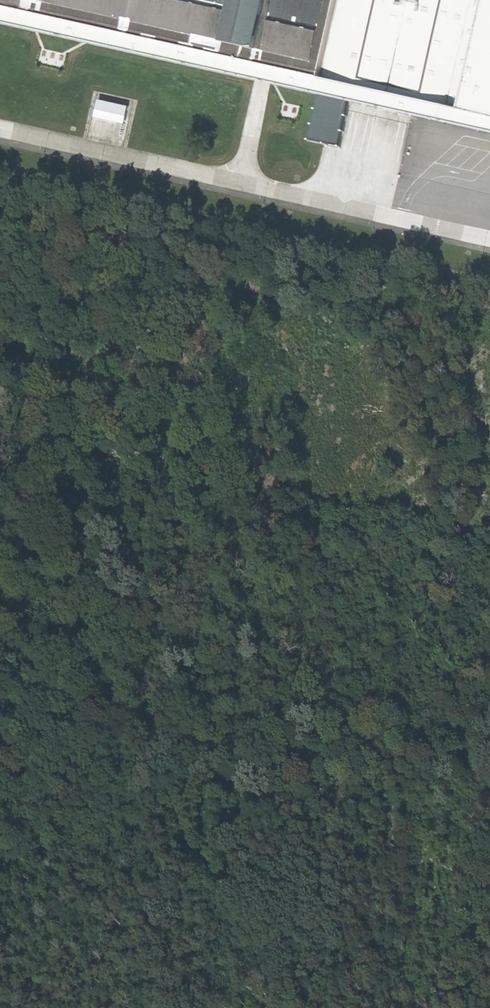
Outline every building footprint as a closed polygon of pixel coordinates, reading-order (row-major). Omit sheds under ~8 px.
[(259,65),(252,90),(316,105),(323,79),(409,98),(435,104),(448,107),(473,0),(0,0),(0,7),(259,65)] [(489,131),(489,0),(486,0),(458,124),(489,131)] [(126,123),(131,105),(101,98),(96,116),(126,123)] [(428,134),(435,104),(409,98),(403,128),(428,134)]
